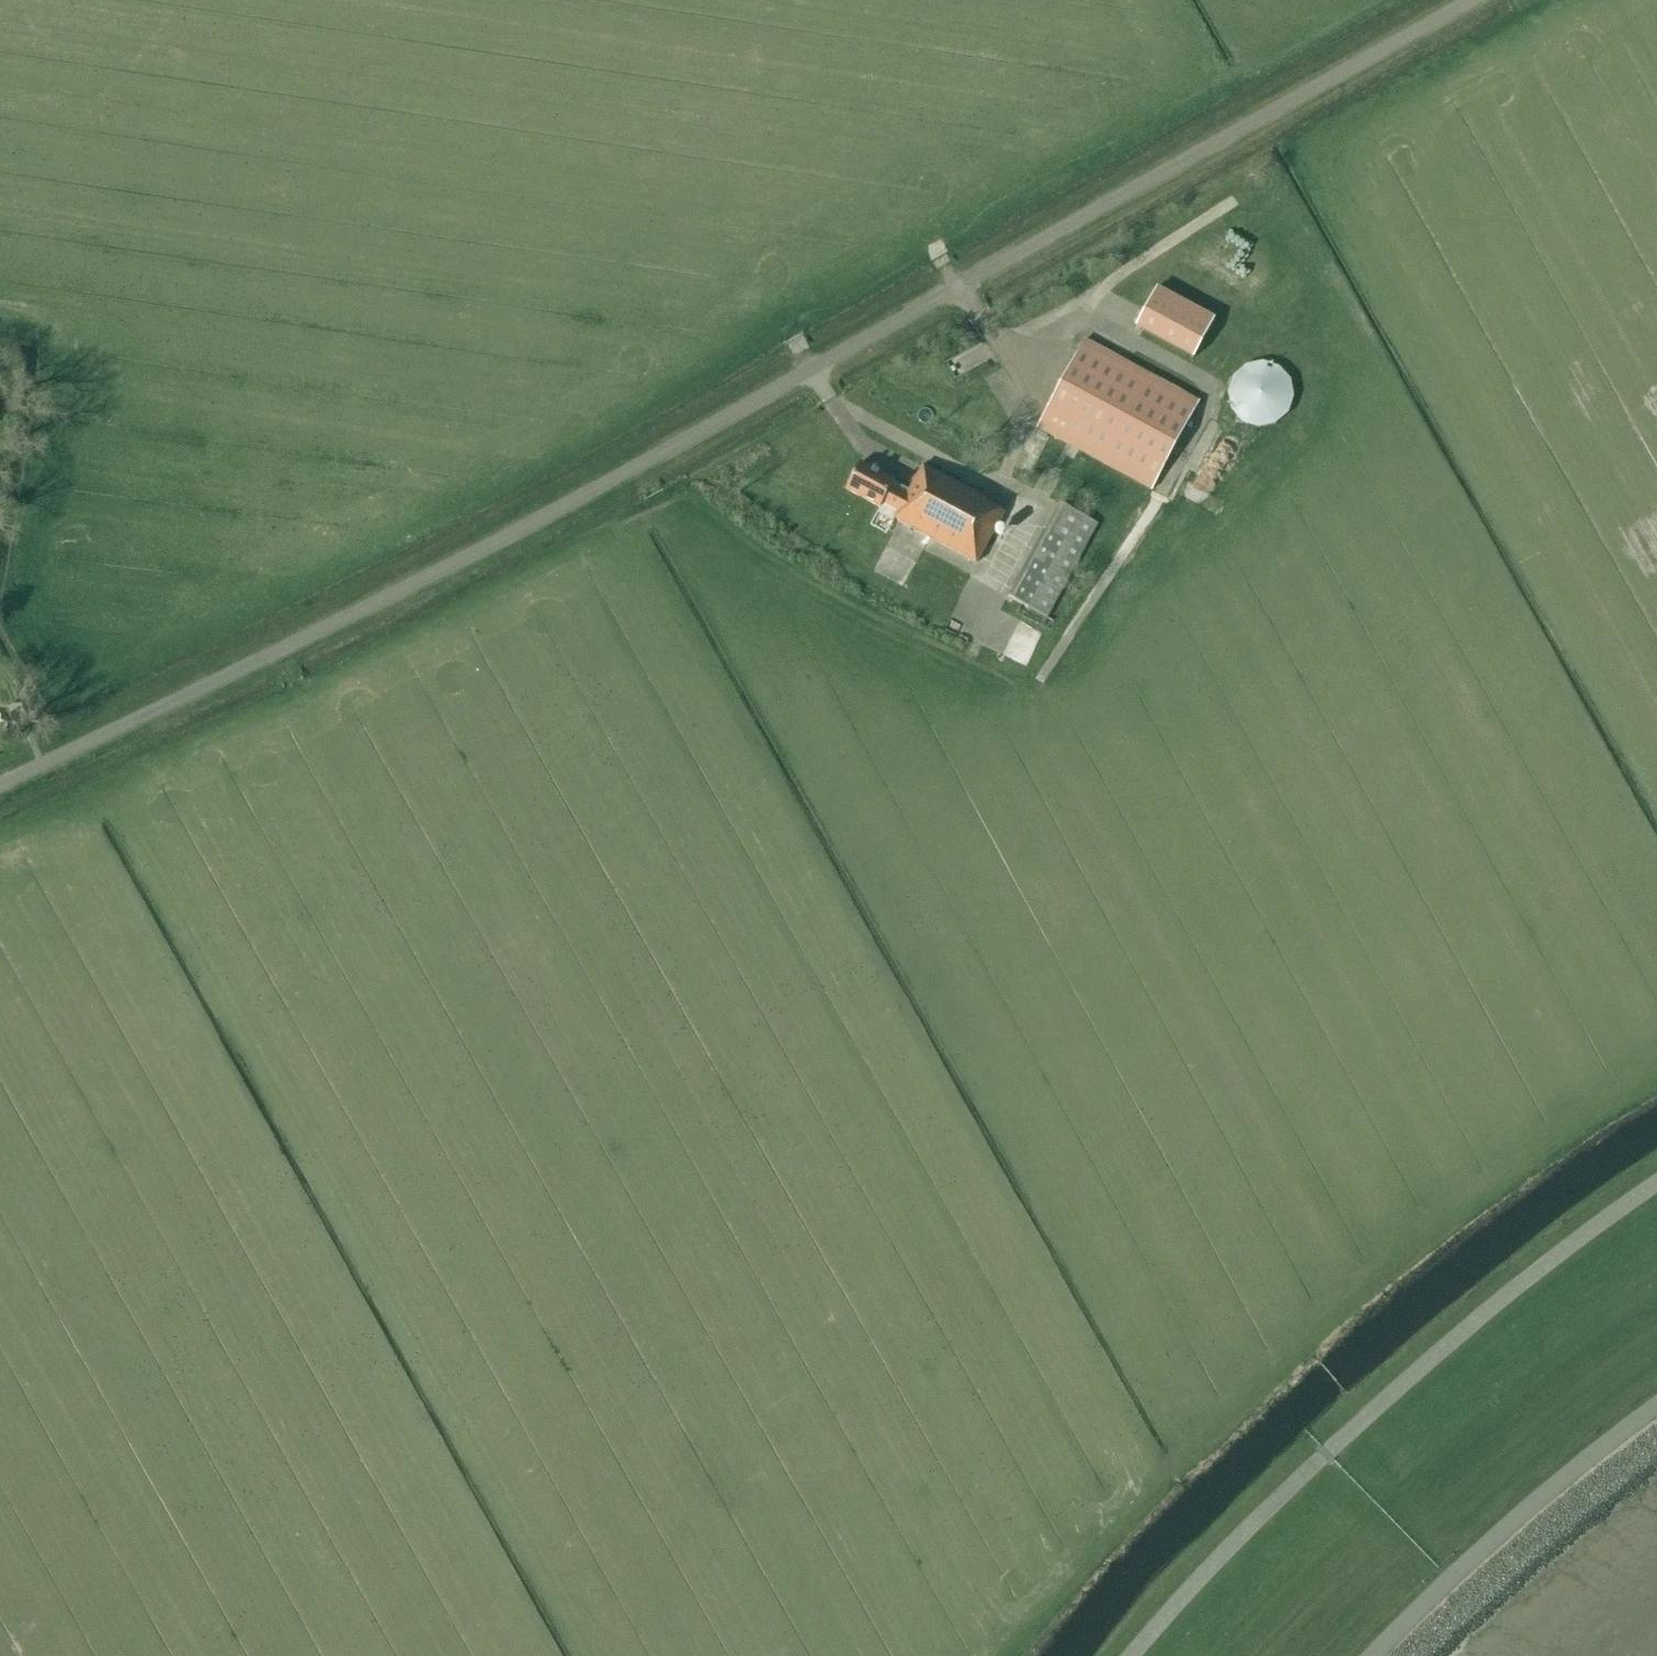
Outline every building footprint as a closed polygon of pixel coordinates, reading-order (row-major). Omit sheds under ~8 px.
[(1157,287),(1135,327),(1192,357),(1213,317),(1157,287)] [(1201,400),(1102,347),(1085,338),(1036,428),(1152,491),(1201,400)] [(1288,412),(1293,396),(1291,380),(1280,367),(1264,361),(1247,365),(1234,376),(1229,392),(1232,408),(1243,421),(1259,427),(1276,423),(1288,412)] [(976,564),(1004,513),(985,503),(986,500),(923,465),(907,496),(891,487),(894,482),(860,463),(846,489),(880,508),(882,505),(897,513),(894,519),(976,564)] [(1058,502),(1044,528),(1007,597),(1046,618),(1097,523),(1058,502)]
